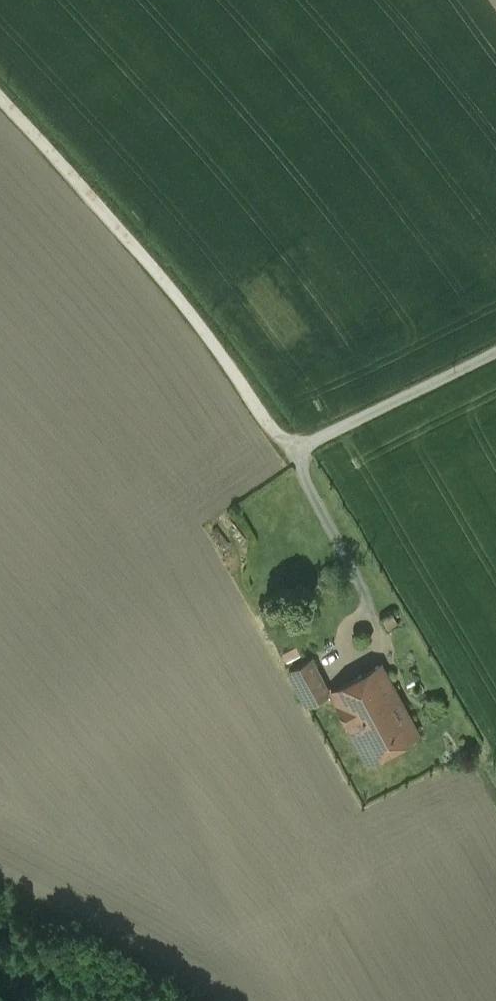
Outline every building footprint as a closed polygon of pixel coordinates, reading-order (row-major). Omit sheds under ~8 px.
[(329,691),(310,656),(289,667),(307,703),(329,691)] [(379,664),(331,689),(368,757),(416,732),(379,664)]
